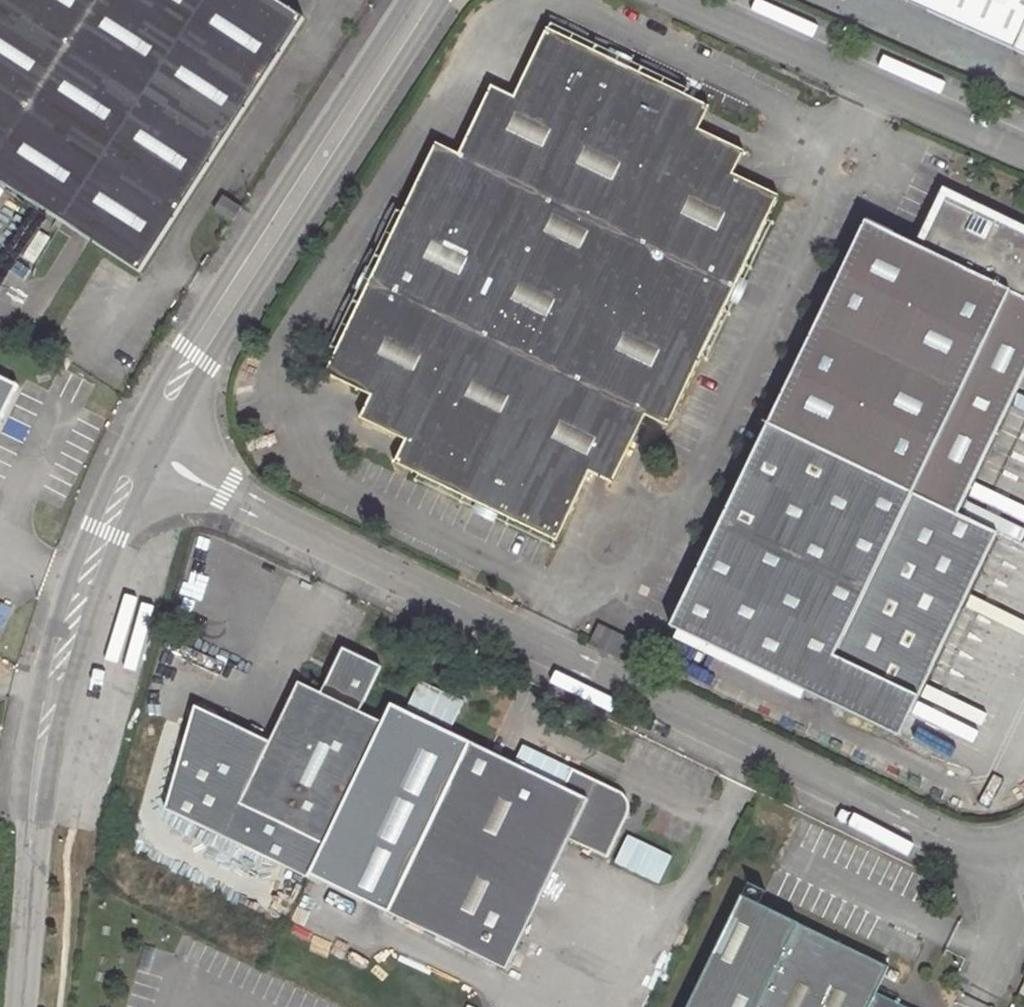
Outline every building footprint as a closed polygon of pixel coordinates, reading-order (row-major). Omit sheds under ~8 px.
[(140,273),(305,19),(277,0),(0,0),(0,182),(140,273)] [(1023,52),(1023,0),(907,0),(1023,52)] [(608,58),(610,53),(551,24),(549,29),(608,58)] [(710,107),(684,95),(626,67),(608,58),(549,29),(516,98),(493,87),(461,155),(437,144),(404,214),(376,272),(367,291),(337,351),(326,374),(371,397),(361,420),(406,441),(395,463),(419,475),(478,504),(497,512),(556,541),(558,542),(591,473),(614,484),(647,416),(669,428),(703,359),(731,299),(741,280),(771,216),(781,196),(735,174),(746,151),(699,129),(710,107)] [(611,51),(610,53),(608,58),(626,67),(628,61),(629,59),(611,51)] [(687,90),(628,61),(626,67),(684,95),(687,90)] [(234,221),(242,209),(224,197),(216,209),(234,221)] [(871,225),(674,630),(904,739),(1002,537),(962,518),(1023,391),(1023,233),(997,220),(995,225),(949,203),(926,250),(871,225)] [(399,211),(371,270),(376,272),(404,214),(399,211)] [(776,218),(771,216),(741,280),(746,282),(776,218)] [(360,288),(362,289),(367,291),(376,272),(371,270),(369,269),(360,288)] [(747,283),(746,282),(741,280),(731,299),(736,301),(738,302),(747,283)] [(333,348),(337,351),(367,291),(362,289),(333,348)] [(708,361),(736,301),(731,299),(703,359),(708,361)] [(17,387),(0,379),(0,422),(17,387)] [(416,480),(475,509),(478,504),(419,475),(416,480)] [(494,520),(495,517),(497,512),(478,504),(475,509),(474,511),(494,520)] [(554,546),(556,541),(497,512),(495,517),(554,546)] [(591,644),(636,666),(645,648),(600,626),(591,644)] [(311,878),(384,724),(361,714),(382,668),(344,650),(322,695),(299,684),(271,744),(196,709),(167,812),(310,880),(311,878)] [(565,789),(392,707),(384,724),(311,878),(509,972),(571,841),(609,859),(630,817),(630,816),(630,815),(630,814),(631,812),(631,809),(631,807),(630,805),(630,804),(630,803),(630,802),(629,802),(627,798),(627,797),(624,795),(573,771),(565,789)] [(742,897),(690,1006),(907,1006),(878,993),(890,968),(742,897)]
